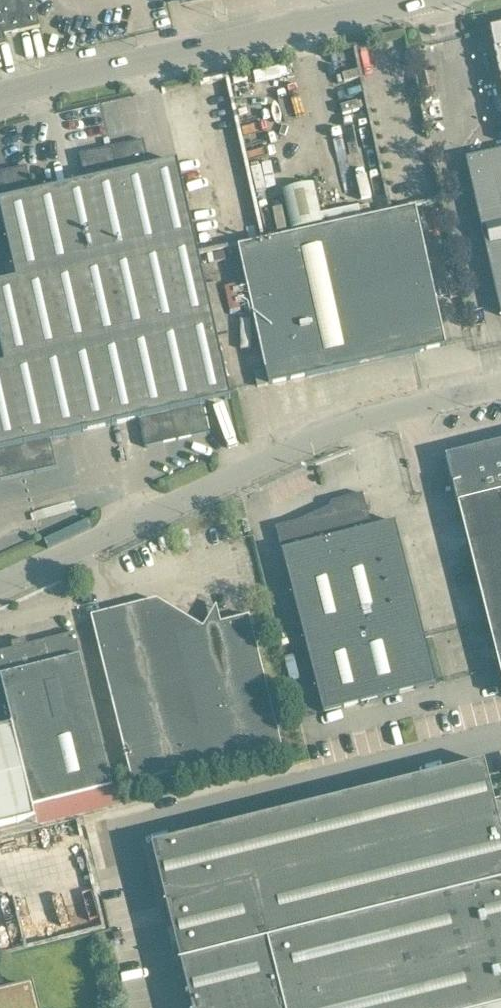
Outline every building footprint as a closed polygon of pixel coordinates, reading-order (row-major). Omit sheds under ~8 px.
[(34,0),(0,0),(0,47),(7,45),(5,36),(40,28),(34,0)] [(491,31),(500,74),(500,28),(491,31)] [(178,163),(150,169),(144,141),(80,155),(86,184),(33,195),(26,167),(0,173),(0,207),(17,281),(0,285),(0,343),(5,366),(0,367),(0,481),(57,469),(51,440),(139,420),(146,448),(213,433),(207,405),(231,400),(178,163)] [(466,159),(500,315),(500,151),(466,159)] [(446,347),(421,231),(416,208),(238,247),(266,371),(269,386),(446,347)] [(269,386),(266,371),(255,373),(258,388),(269,386)] [(446,457),(498,664),(500,674),(500,443),(446,457)] [(424,635),(395,522),(372,528),(363,495),(353,497),(343,502),(343,505),(330,508),(297,523),(276,528),(324,713),(436,684),(424,635)] [(282,747),(249,616),(203,628),(157,600),(91,617),(133,784),(282,747)] [(76,633),(28,645),(27,641),(13,644),(14,649),(0,653),(0,827),(36,818),(34,809),(114,788),(76,633)] [(152,847),(192,1007),(500,1007),(500,800),(494,801),(484,764),(152,847)] [(34,987),(5,995),(1,982),(0,980),(0,1007),(39,1007),(34,987)]
